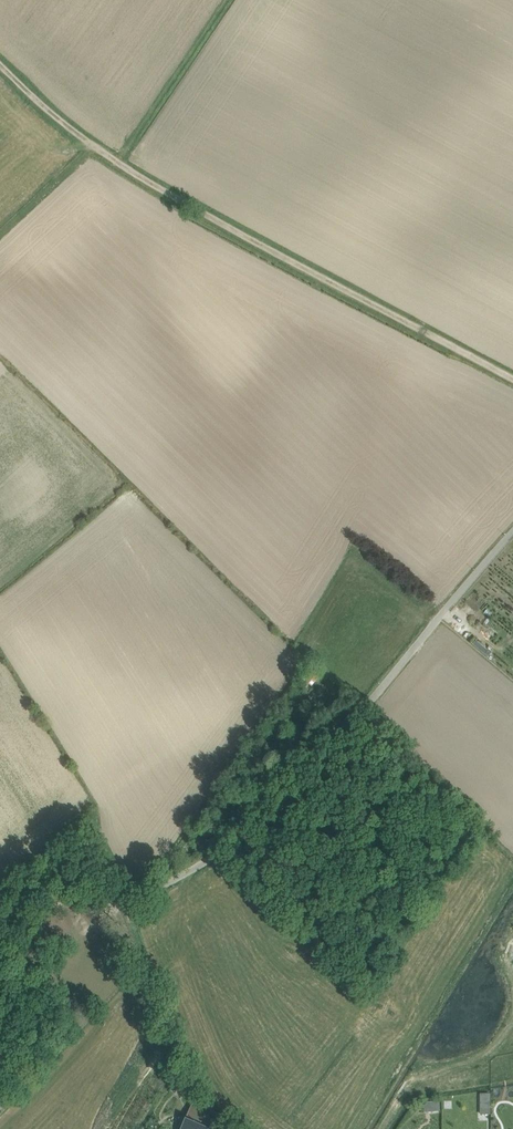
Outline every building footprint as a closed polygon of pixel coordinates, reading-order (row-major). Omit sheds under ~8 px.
[(312,673),(305,681),(311,687),(318,679),(312,673)] [(320,714),(309,726),(316,732),(327,720),(320,714)] [(212,1123),(212,1121),(196,1108),(193,1106),(193,1107),(183,1128),(209,1128),(212,1123)]
